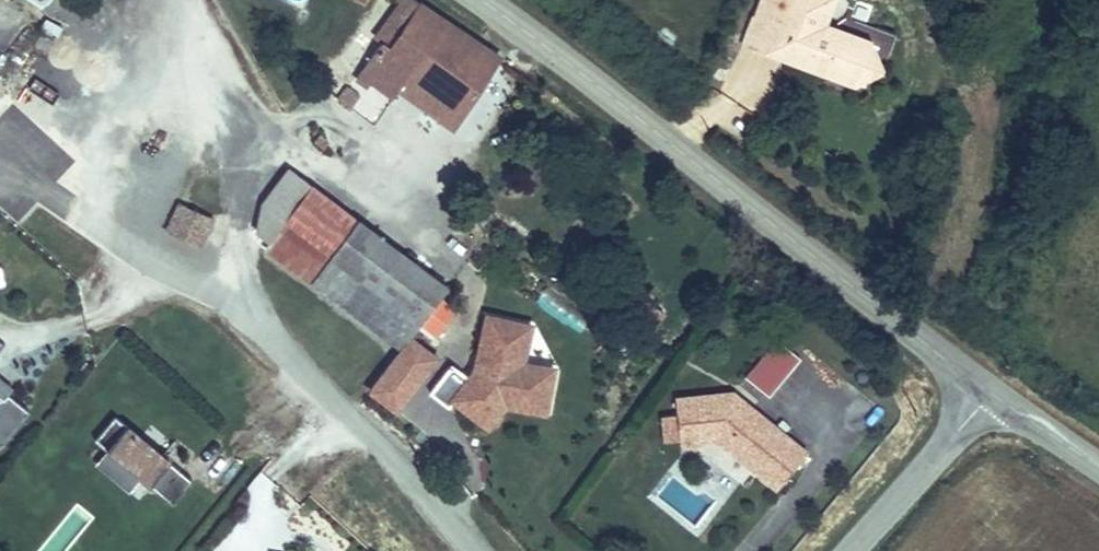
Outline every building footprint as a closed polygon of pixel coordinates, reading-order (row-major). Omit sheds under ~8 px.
[(502,61),(420,5),(412,0),(400,0),(371,42),(380,48),(366,63),(337,103),(378,127),(399,98),(452,137),(502,61)] [(750,19),(794,37),(782,67),(853,95),(870,46),(826,29),(837,0),(758,0),(750,19)] [(794,37),(750,19),(738,49),(782,67),(794,37)] [(881,80),(870,46),(853,95),(881,80)] [(256,241),(269,252),(312,190),(288,171),(264,199),(256,241)] [(448,292),(312,190),(269,252),(264,260),(396,357),(410,341),(448,292)] [(533,328),(480,317),(471,374),(466,381),(449,369),(426,398),(445,413),(449,409),(487,438),(503,415),(545,424),(555,372),(526,366),(533,328)] [(438,363),(410,341),(396,357),(362,397),(395,420),(438,363)] [(801,364),(770,341),(737,379),(767,402),(801,364)] [(30,408),(10,391),(15,385),(0,373),(0,448),(30,408)] [(808,457),(731,395),(670,401),(677,455),(716,449),(773,498),(808,457)] [(172,507),(195,478),(169,460),(172,453),(129,419),(126,422),(117,415),(93,436),(109,449),(140,477),(172,507)] [(128,491),(140,477),(109,449),(95,462),(128,491)]
